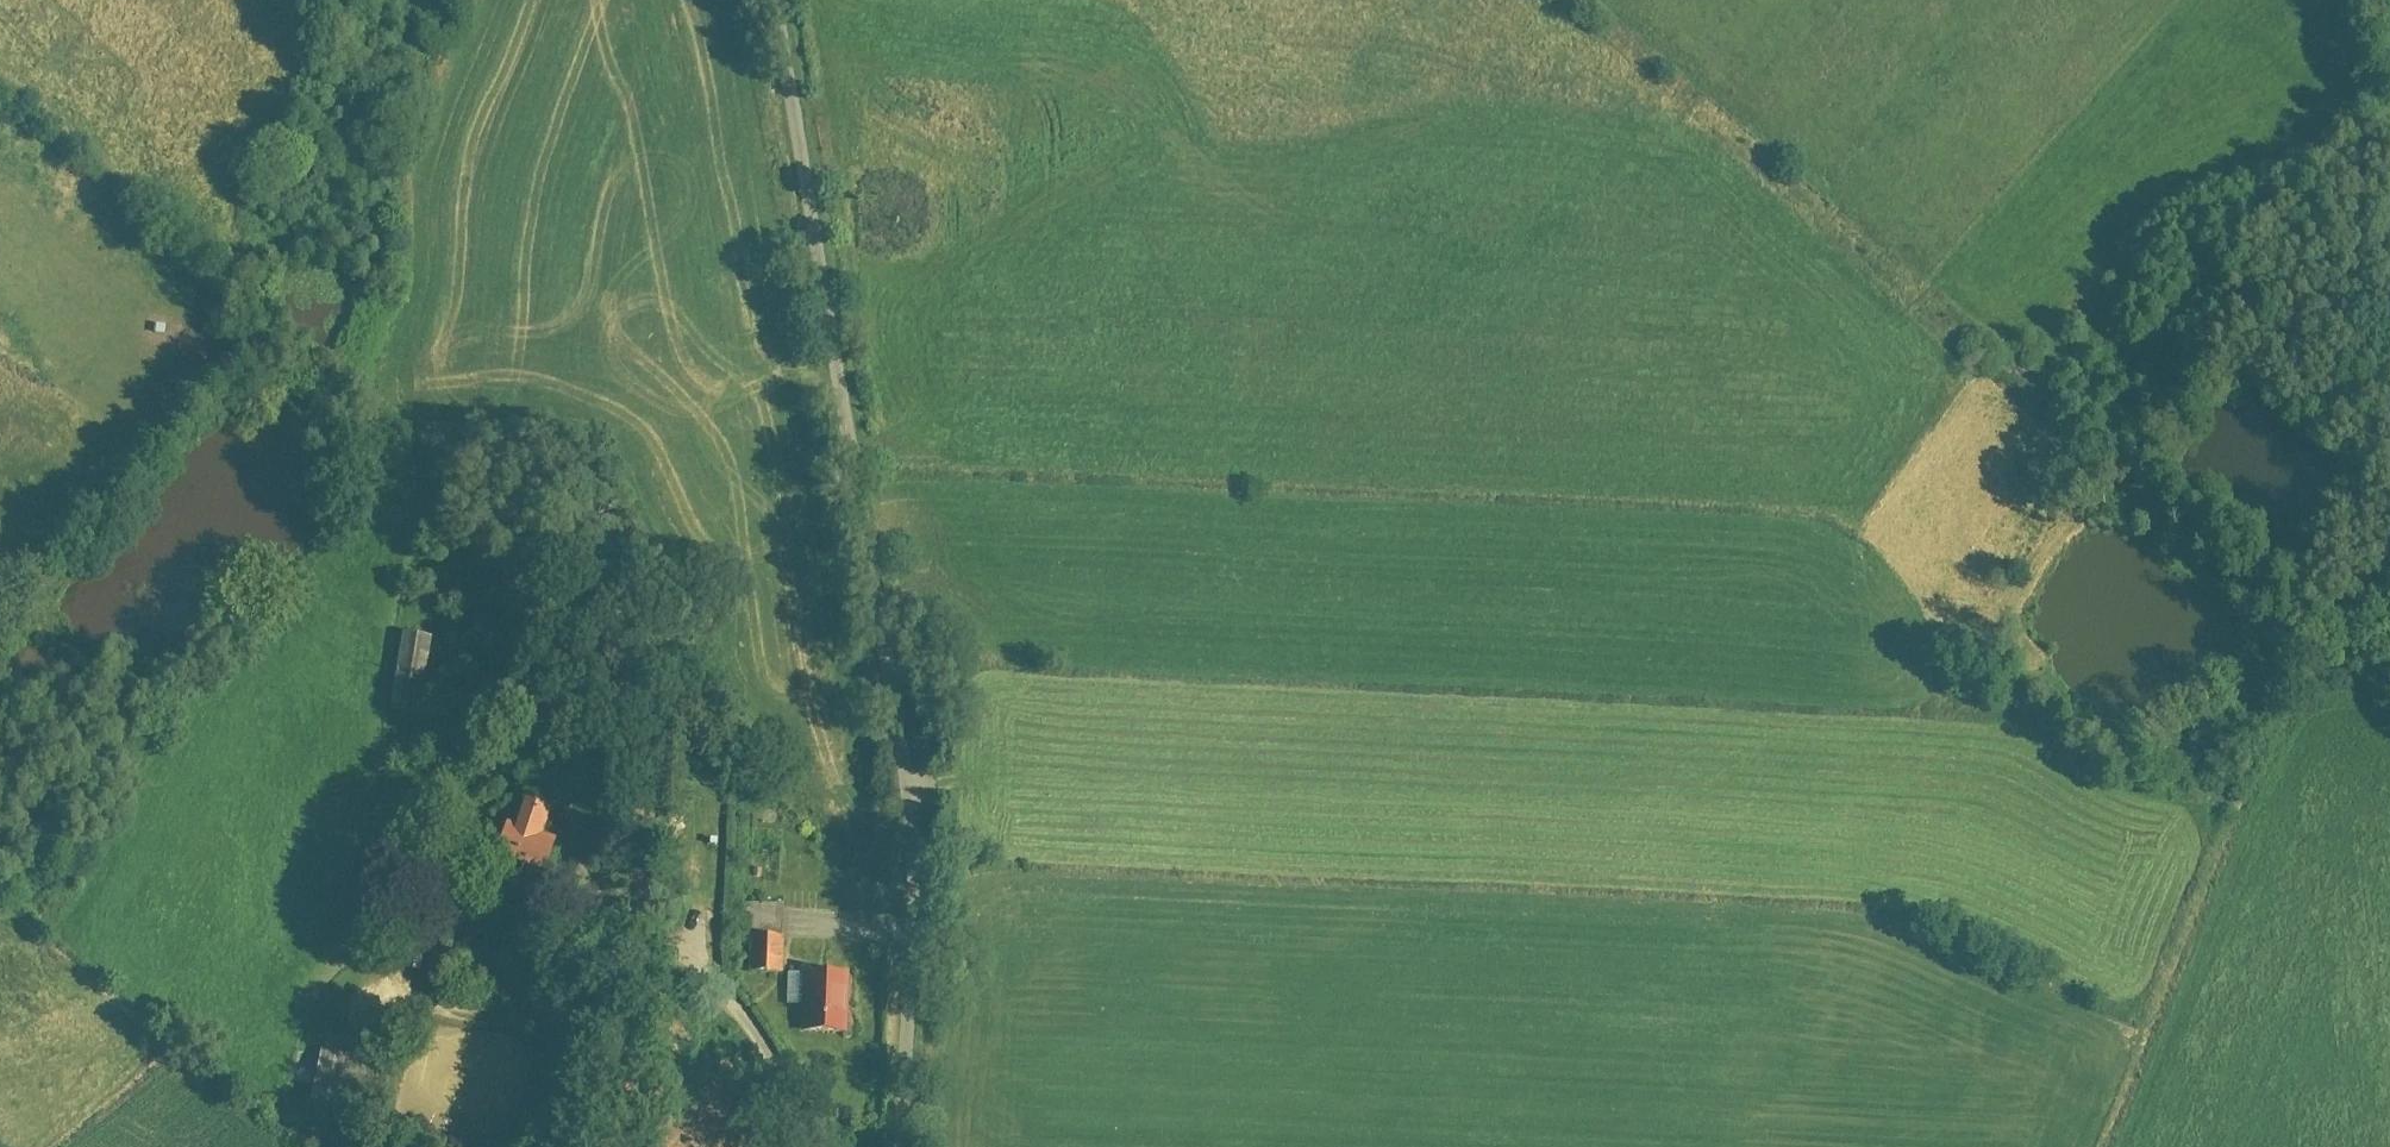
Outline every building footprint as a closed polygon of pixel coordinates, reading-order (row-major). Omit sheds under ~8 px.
[(2371,459),(2349,453),(2346,467),(2368,472),(2371,459)] [(396,626),(380,716),(419,724),(436,633),(396,626)] [(527,801),(518,827),(506,823),(497,852),(525,861),(516,887),(543,896),(552,870),(545,868),(554,840),(540,835),(549,808),(527,801)] [(783,901),(753,901),(752,969),(782,969),(783,901)] [(804,1028),(845,1029),(847,973),(806,971),(804,1028)] [(328,1021),(290,1113),(373,1130),(393,1050),(328,1021)]
